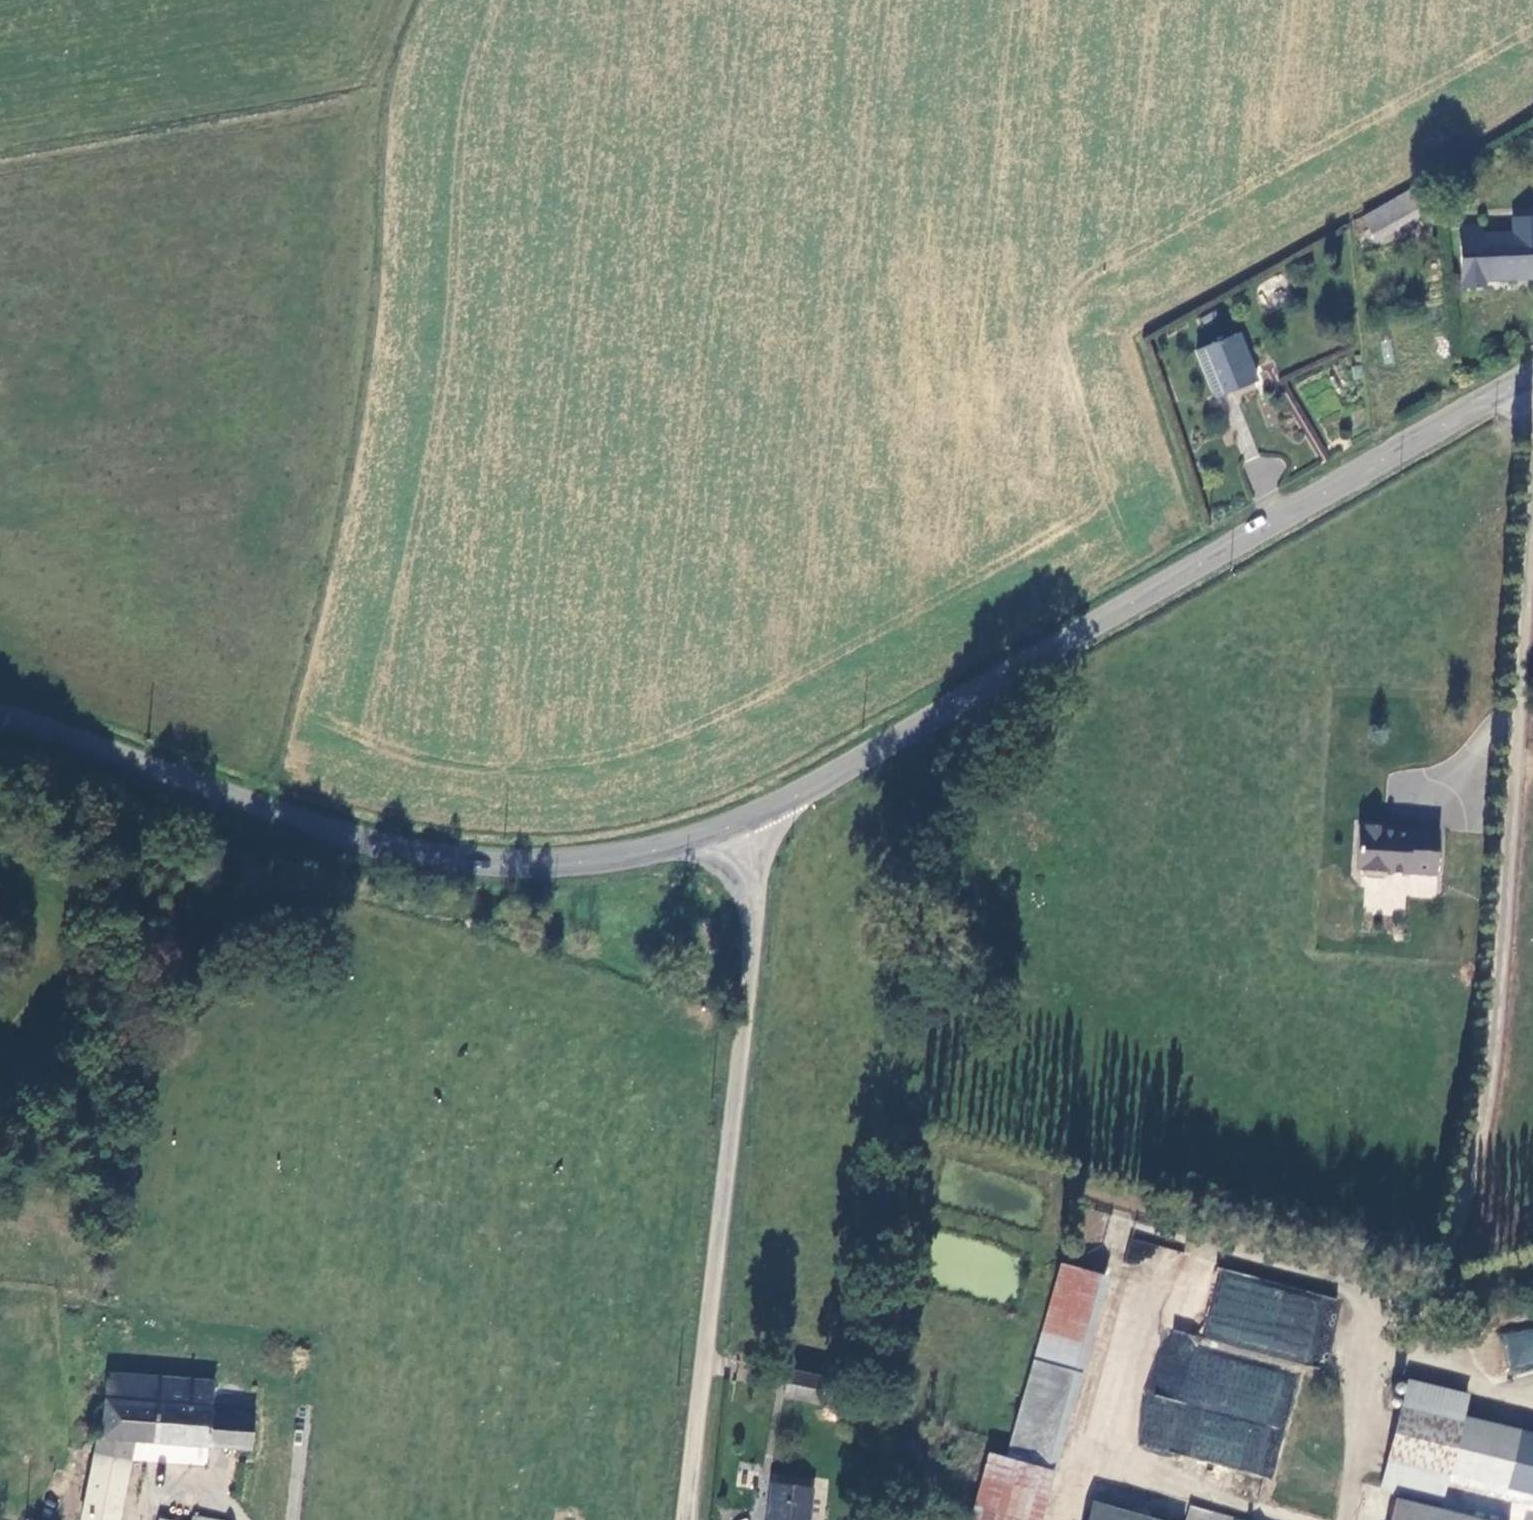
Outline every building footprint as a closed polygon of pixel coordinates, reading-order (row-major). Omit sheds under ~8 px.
[(1369,242),(1405,222),(1395,204),(1360,225),(1369,242)] [(1482,232),(1461,234),(1462,291),(1485,290),(1484,282),(1532,280),(1532,235),(1482,239),(1482,232)] [(1217,405),(1255,391),(1237,344),(1199,359),(1217,405)] [(1412,826),(1387,825),(1386,823),(1360,822),(1358,867),(1364,867),(1364,870),(1368,875),(1384,875),(1389,871),(1389,868),(1439,871),(1441,826),(1412,824),(1412,826)] [(1054,1439),(1097,1276),(1058,1263),(1014,1420),(1054,1439)] [(1162,1328),(1135,1446),(1274,1478),(1299,1366),(1323,1371),(1340,1299),(1217,1271),(1202,1337),(1162,1328)] [(1512,1376),(1532,1371),(1532,1329),(1501,1337),(1512,1376)] [(256,1441),(259,1404),(215,1400),(216,1381),(216,1373),(118,1367),(104,1454),(136,1457),(138,1439),(256,1441)] [(835,1399),(838,1375),(791,1367),(787,1391),(835,1399)] [(864,1404),(867,1374),(838,1369),(838,1375),(835,1399),(864,1404)] [(1472,1421),(1480,1392),(1422,1376),(1393,1484),(1410,1488),(1509,1515),(1517,1483),(1532,1488),(1532,1438),(1472,1421)] [(1054,1439),(1014,1420),(1005,1455),(991,1451),(973,1519),(1033,1519),(1054,1439)] [(136,1457),(104,1454),(93,1519),(128,1519),(136,1457)] [(813,1491),(773,1485),(768,1519),(809,1519),(813,1491)] [(1408,1493),(1401,1519),(1508,1519),(1408,1493)] [(1214,1512),(1190,1506),(1186,1519),(1212,1519),(1214,1512)] [(1094,1512),(1092,1519),(1124,1519),(1094,1512)]
